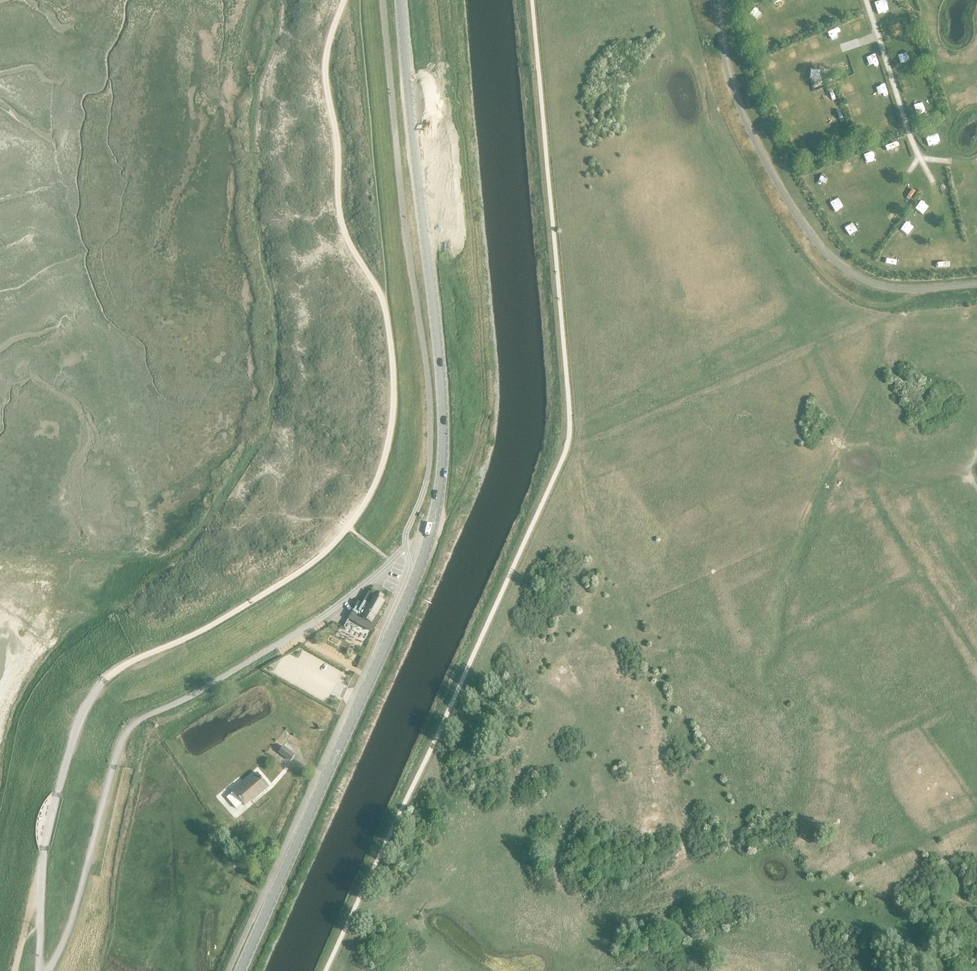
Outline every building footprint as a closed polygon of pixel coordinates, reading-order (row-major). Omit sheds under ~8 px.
[(772,1),(775,11),(785,8),(783,0),(775,0),(772,1)] [(876,11),(887,8),(884,0),(873,0),(876,11)] [(842,1),(837,3),(841,13),(847,11),(842,1)] [(826,7),(818,10),(822,20),(830,17),(826,7)] [(753,22),(765,20),(763,9),(751,12),(753,22)] [(859,21),(845,26),(848,35),(862,29),(859,21)] [(885,37),(896,34),(892,22),(882,26),(885,37)] [(777,29),(780,37),(789,34),(786,25),(777,29)] [(829,28),(834,41),(841,39),(837,25),(829,28)] [(761,43),(771,38),(768,31),(758,35),(761,43)] [(792,44),(786,48),(792,57),(798,53),(792,44)] [(900,50),(891,53),(894,63),(904,60),(900,50)] [(776,70),(773,58),(764,60),(766,72),(776,70)] [(902,89),(912,86),(908,73),(898,76),(902,89)] [(770,79),(771,87),(783,86),(782,78),(770,79)] [(842,90),(852,88),(850,81),(841,83),(842,90)] [(789,92),(776,98),(781,108),(794,102),(789,92)] [(814,96),(816,106),(826,103),(823,93),(814,96)] [(906,104),(909,113),(919,110),(916,101),(906,104)] [(851,107),(854,113),(863,109),(860,103),(851,107)] [(823,125),(828,124),(825,112),(819,114),(823,125)] [(797,138),(807,132),(803,125),(793,130),(797,138)] [(929,146),(935,145),(932,132),(927,133),(929,146)] [(827,136),(829,144),(836,143),(835,135),(827,136)] [(888,143),(891,152),(898,151),(896,141),(888,143)] [(816,146),(802,150),(804,158),(819,153),(816,146)] [(870,169),(880,165),(873,149),(864,153),(870,169)] [(845,169),(853,165),(849,157),(841,160),(845,169)] [(942,194),(948,193),(945,182),(939,183),(942,194)] [(908,203),(914,191),(908,188),(902,200),(908,203)] [(832,206),(846,201),(842,191),(828,196),(832,206)] [(961,208),(971,206),(968,194),(958,197),(961,208)] [(914,207),(920,211),(927,200),(921,196),(914,207)] [(893,221),(898,216),(889,208),(884,214),(893,221)] [(842,221),(849,229),(858,222),(850,214),(842,221)] [(905,222),(901,229),(907,234),(912,227),(905,222)] [(858,240),(866,245),(872,236),(864,231),(858,240)] [(887,260),(896,261),(897,251),(888,251),(887,260)] [(960,263),(967,264),(968,253),(961,253),(960,263)] [(918,254),(908,254),(908,264),(918,264),(918,254)] [(933,254),(932,263),(940,264),(940,254),(933,254)] [(375,625),(388,604),(383,601),(384,600),(369,591),(360,606),(355,603),(350,610),(375,625)] [(294,755),(283,747),(279,752),(290,761),(294,755)] [(263,790),(268,786),(257,772),(241,786),(239,784),(232,790),(233,792),(227,797),(236,808),(243,803),(245,805),(251,800),(251,799),(262,789),(263,790)]
